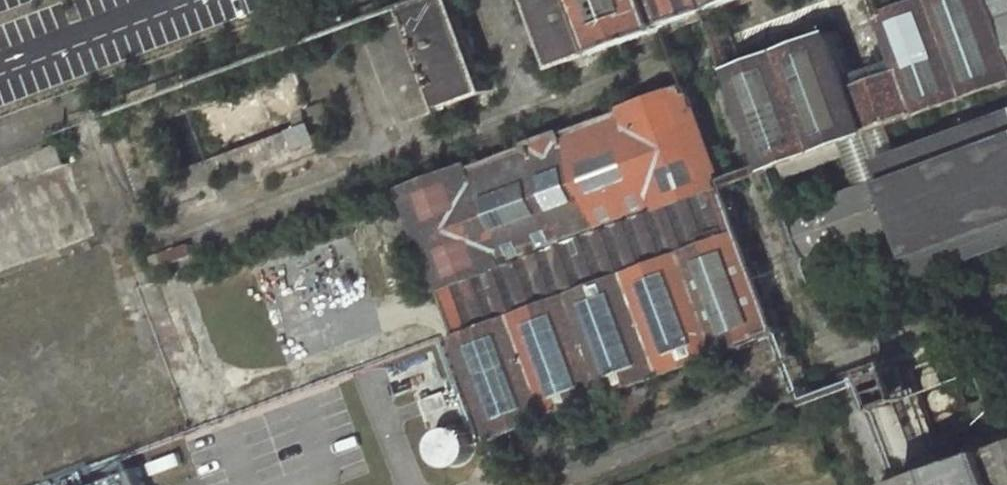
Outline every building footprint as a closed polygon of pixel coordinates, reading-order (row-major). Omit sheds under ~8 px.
[(488,87),(455,0),(431,0),(412,7),(447,102),(488,87)] [(550,65),(719,4),(729,0),(525,0),(550,65)] [(916,109),(1006,75),(1006,71),(981,0),(905,0),(880,9),(896,54),(916,109)] [(1006,71),(1006,0),(981,0),(1006,71)] [(737,63),(772,161),(778,158),(866,126),(847,73),(831,29),(737,63)] [(847,73),(866,126),(916,109),(896,54),(847,73)] [(439,290),(725,186),(688,84),(403,189),(439,290)] [(886,157),(893,176),(794,214),(812,258),(910,223),(928,273),(1006,243),(1006,112),(886,157)] [(784,173),(872,140),(866,126),(778,158),(784,173)] [(725,186),(439,290),(457,338),(743,234),(725,186)] [(491,433),(777,328),(743,234),(457,338),(491,433)] [(851,299),(842,273),(819,283),(827,308),(851,299)] [(902,365),(873,376),(883,406),(913,395),(902,365)] [(442,464),(475,456),(467,425),(434,433),(442,464)] [(900,484),(1006,484),(1006,441),(899,482),(900,484)] [(92,484),(148,484),(141,467),(92,484)]
